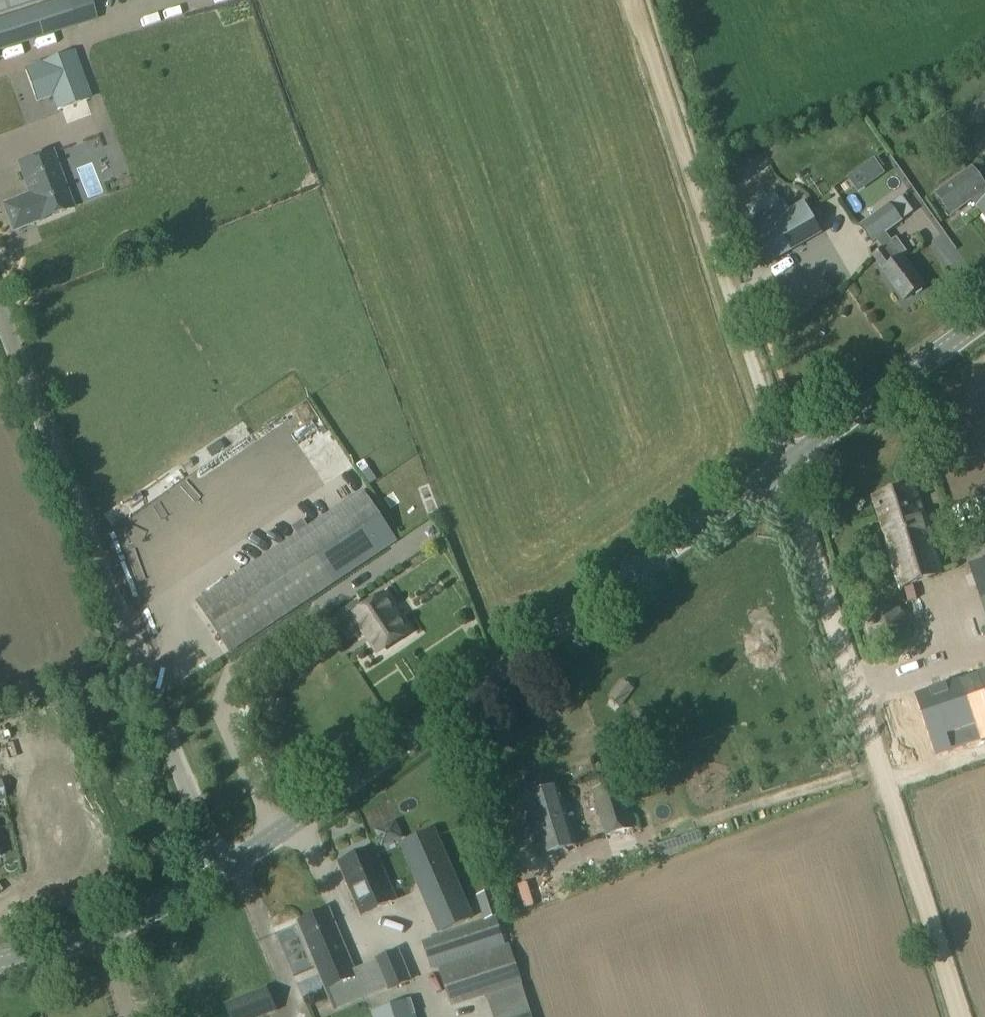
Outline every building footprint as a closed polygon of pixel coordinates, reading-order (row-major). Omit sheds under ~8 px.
[(0,21),(0,51),(33,40),(75,27),(76,26),(68,0),(67,0),(66,0),(0,21)] [(34,0),(0,0),(0,11),(34,0)] [(91,100),(74,53),(26,70),(37,103),(52,98),(57,112),(91,100)] [(953,121),(966,138),(984,125),(984,97),(953,121)] [(44,152),(63,147),(54,115),(35,121),(44,152)] [(28,195),(2,205),(12,232),(74,209),(53,152),(17,165),(28,195)] [(937,196),(948,212),(969,198),(979,211),(980,211),(984,218),(984,188),(972,171),(937,196)] [(782,203),(748,223),(754,234),(751,235),(767,263),(819,233),(803,205),(788,214),(782,203)] [(890,206),(861,228),(873,244),(877,241),(883,250),(874,257),(884,271),(881,273),(904,303),(924,288),(903,260),(909,256),(897,240),(893,243),(886,234),(903,222),(890,206)] [(920,391),(911,407),(960,433),(973,409),(942,392),(937,400),(920,391)] [(317,482),(341,467),(325,441),(301,455),(317,482)] [(288,480),(274,484),(279,500),(293,495),(288,480)] [(912,488),(874,500),(903,587),(940,575),(912,488)] [(364,492),(195,603),(230,656),(398,544),(364,492)] [(970,567),(984,612),(984,563),(970,567)] [(352,607),(339,616),(354,638),(362,633),(377,655),(408,634),(383,597),(358,615),(352,607)] [(879,605),(863,624),(870,646),(893,650),(910,631),(902,609),(879,605)] [(884,708),(905,769),(984,742),(984,705),(976,677),(884,708)] [(276,703),(271,722),(280,725),(286,705),(276,703)] [(619,786),(593,793),(607,838),(632,831),(619,786)] [(558,789),(526,798),(544,858),(576,848),(558,789)] [(356,799),(363,815),(380,807),(372,791),(356,799)] [(696,825),(717,819),(715,810),(694,816),(696,825)] [(367,829),(375,849),(394,841),(386,821),(367,829)] [(432,833),(403,846),(441,934),(470,921),(432,833)] [(652,862),(670,858),(667,842),(648,847),(652,862)] [(373,851),(339,866),(361,917),(395,902),(373,851)] [(493,894),(477,899),(485,922),(501,917),(493,894)] [(328,911),(298,924),(326,992),(343,985),(350,1001),(408,977),(398,955),(368,968),(354,974),(328,911)] [(497,923),(423,947),(431,972),(438,970),(450,1009),(521,985),(508,945),(504,947),(497,923)] [(486,998),(492,1016),(517,1016),(529,1013),(521,987),(486,998)] [(230,1005),(235,1016),(267,1016),(277,1013),(267,990),(230,1005)] [(371,1014),(372,1016),(415,1016),(410,1002),(371,1014)]
